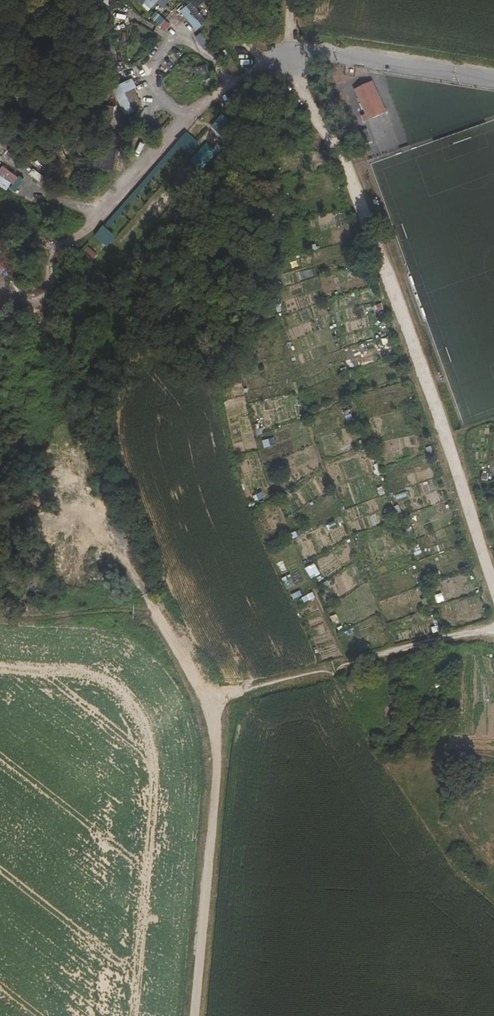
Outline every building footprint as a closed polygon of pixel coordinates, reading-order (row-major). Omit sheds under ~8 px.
[(158,4),(164,9),(173,0),(149,0),(144,6),(150,12),(158,4)] [(157,12),(151,19),(161,27),(167,20),(157,12)] [(121,86),(135,112),(145,107),(131,80),(121,86)] [(372,82),(354,90),(366,115),(361,117),(365,123),(387,114),(372,82)] [(344,84),(337,86),(353,119),(359,117),(344,84)] [(368,130),(360,132),(364,146),(372,143),(368,130)] [(200,177),(218,154),(206,145),(186,167),(200,177)] [(96,151),(96,169),(114,170),(115,152),(96,151)] [(16,195),(24,181),(0,168),(0,187),(16,195)] [(320,186),(307,187),(307,195),(321,193),(320,186)] [(297,232),(306,228),(303,221),(294,225),(297,232)] [(322,250),(325,259),(336,255),(333,247),(322,250)] [(345,417),(348,427),(355,425),(352,415),(345,417)] [(282,580),(287,591),(295,587),(290,576),(282,580)]
